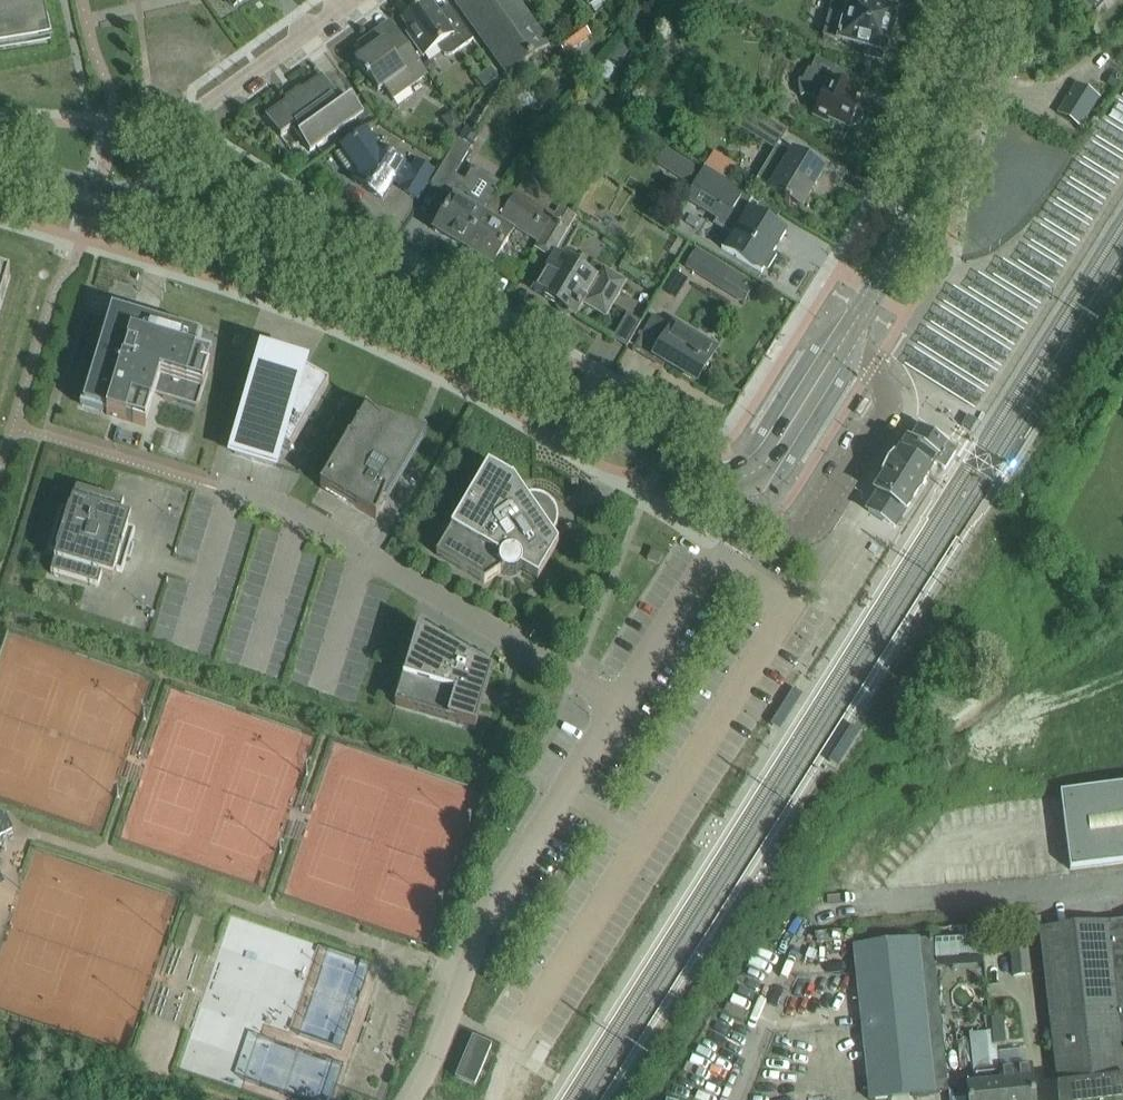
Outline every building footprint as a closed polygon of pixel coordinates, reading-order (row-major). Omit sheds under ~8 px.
[(10,49),(50,42),(41,0),(0,0),(0,51),(10,49)] [(547,47),(513,0),(456,0),(508,74),(547,47)] [(849,0),(848,0),(834,0),(824,36),(866,47),(864,56),(881,61),(883,52),(884,52),(895,13),(873,7),(864,5),(865,0),(849,0)] [(1096,12),(1107,0),(1083,0),(1096,12)] [(438,13),(430,2),(418,10),(417,8),(401,19),(410,31),(406,34),(422,56),(437,46),(441,52),(444,55),(448,56),(452,54),(473,40),(449,6),(438,13)] [(565,54),(588,37),(580,26),(557,43),(565,54)] [(427,74),(398,32),(379,46),(371,36),(357,46),(364,56),(355,63),(366,79),(368,78),(377,91),(383,87),(392,99),(427,74)] [(671,43),(659,50),(666,62),(678,55),(671,43)] [(799,80),(798,85),(799,93),(801,97),(806,95),(819,102),(813,115),(828,122),(829,119),(849,128),(851,123),(855,125),(860,123),(863,118),(861,113),(857,111),(859,106),(852,103),(862,82),(865,84),(866,82),(835,68),(830,80),(811,70),(808,69),(806,73),(804,77),(803,81),(799,80)] [(338,107),(333,99),(337,96),(323,76),(266,116),(281,137),(296,126),(301,133),(298,135),(309,152),(363,114),(351,97),(338,107)] [(655,78),(655,90),(668,90),(669,79),(655,78)] [(1082,128),(1100,97),(1075,82),(1057,113),(1082,128)] [(775,150),(787,131),(746,109),(735,126),(775,150)] [(446,117),(446,122),(453,132),(461,125),(451,112),(446,117)] [(343,148),(334,154),(355,182),(381,199),(392,180),(403,185),(401,189),(415,197),(431,171),(417,162),(412,171),(402,165),(402,164),(376,148),(364,133),(343,148)] [(493,199),(455,175),(471,148),(457,140),(430,184),(443,192),(444,191),(454,197),(434,230),(463,248),(493,199)] [(767,168),(758,184),(769,191),(785,200),(784,202),(789,204),(790,203),(800,209),(823,170),(793,152),(781,145),(777,151),(767,168)] [(479,172),(468,165),(462,174),(501,197),(515,174),(488,158),(479,172)] [(761,273),(785,233),(745,209),(752,197),(744,192),(744,191),(704,167),(696,181),(692,189),(723,207),(713,224),(730,235),(721,249),(761,273)] [(508,208),(493,199),(463,248),(492,266),(513,231),(538,246),(557,215),(518,192),(508,208)] [(550,257),(574,217),(560,209),(557,215),(538,246),(537,249),(550,257)] [(930,329),(915,357),(992,400),(1055,289),(1055,260),(1050,270),(1037,263),(1037,277),(1017,277),(1017,254),(1008,271),(989,271),(984,280),(962,280),(942,314),(942,329),(930,329)] [(597,284),(592,281),(594,278),(556,255),(546,272),(534,291),(575,316),(584,301),(605,314),(616,295),(623,283),(604,272),(597,284)] [(9,275),(0,272),(0,306),(9,275)] [(197,408),(203,388),(209,367),(198,363),(200,355),(196,354),(202,335),(110,307),(80,407),(102,413),(103,412),(106,413),(106,414),(145,426),(154,395),(197,408)] [(626,347),(638,328),(641,323),(627,314),(624,319),(613,338),(607,334),(606,335),(626,347)] [(671,326),(653,316),(643,331),(632,351),(634,352),(634,350),(654,362),(655,362),(656,362),(658,361),(659,360),(694,381),(696,376),(698,377),(716,346),(700,336),(675,321),(671,326)] [(293,368),(289,365),(263,358),(259,372),(254,371),(229,453),(254,461),(254,460),(276,466),(282,445),(290,449),(328,383),(304,369),(300,377),(298,372),(299,367),(294,365),(293,368)] [(407,438),(382,423),(365,409),(320,487),(375,519),(391,481),(397,484),(406,469),(398,465),(410,436),(408,435),(407,438)] [(955,452),(919,429),(908,445),(906,444),(896,460),(894,460),(884,475),(885,476),(875,493),(877,494),(867,510),(894,527),(934,464),(944,470),(955,452)] [(511,480),(488,466),(436,555),(484,583),(500,572),(507,576),(514,575),(520,571),(537,581),(558,546),(551,536),(553,534),(554,532),(555,530),(556,528),(556,527),(557,524),(557,523),(557,521),(557,519),(557,517),(556,514),(555,511),(554,508),(552,506),(551,505),(549,503),(547,502),(545,500),(542,499),(538,498),(537,497),(533,497),(531,497),(529,498),(527,498),(525,499),(512,479),(511,480)] [(120,515),(123,503),(76,489),(70,510),(62,508),(49,550),(57,553),(50,574),(98,588),(101,576),(112,579),(115,570),(121,572),(134,530),(128,528),(131,519),(120,515)] [(647,559),(658,564),(662,554),(651,549),(647,559)] [(190,609),(200,579),(187,575),(178,605),(190,609)] [(472,727),(489,670),(417,629),(394,704),(472,727)] [(1060,793),(1070,869),(1122,863),(1122,785),(1060,793)] [(11,829),(5,816),(0,814),(0,835),(11,829)] [(1118,921),(1106,922),(1040,929),(1057,1086),(1058,1099),(1122,1099),(1122,967),(1118,921)] [(981,936),(936,938),(937,957),(937,963),(955,962),(955,956),(982,955),(981,939),(981,936)] [(946,1069),(944,1054),(934,961),(932,939),(917,940),(917,939),(853,946),(858,989),(870,1099),(875,1099),(934,1094),(934,1093),(948,1091),(946,1069)] [(1012,975),(1029,974),(1026,943),(1008,944),(1012,975)] [(423,986),(427,975),(416,971),(412,982),(423,986)] [(1001,1018),(990,1019),(991,1030),(1002,1029),(1001,1018)] [(1041,1036),(1013,1036),(1013,1056),(1041,1056),(1041,1036)] [(474,1086),(491,1045),(472,1037),(455,1078),(474,1086)] [(968,1042),(957,1043),(959,1063),(970,1062),(968,1042)] [(981,1062),(998,1060),(997,1046),(980,1048),(981,1062)] [(1032,1078),(1030,1066),(1001,1068),(1002,1081),(999,1082),(1001,1099),(1034,1099),(1032,1078)] [(999,1082),(967,1085),(968,1099),(1001,1099),(999,1082)]
